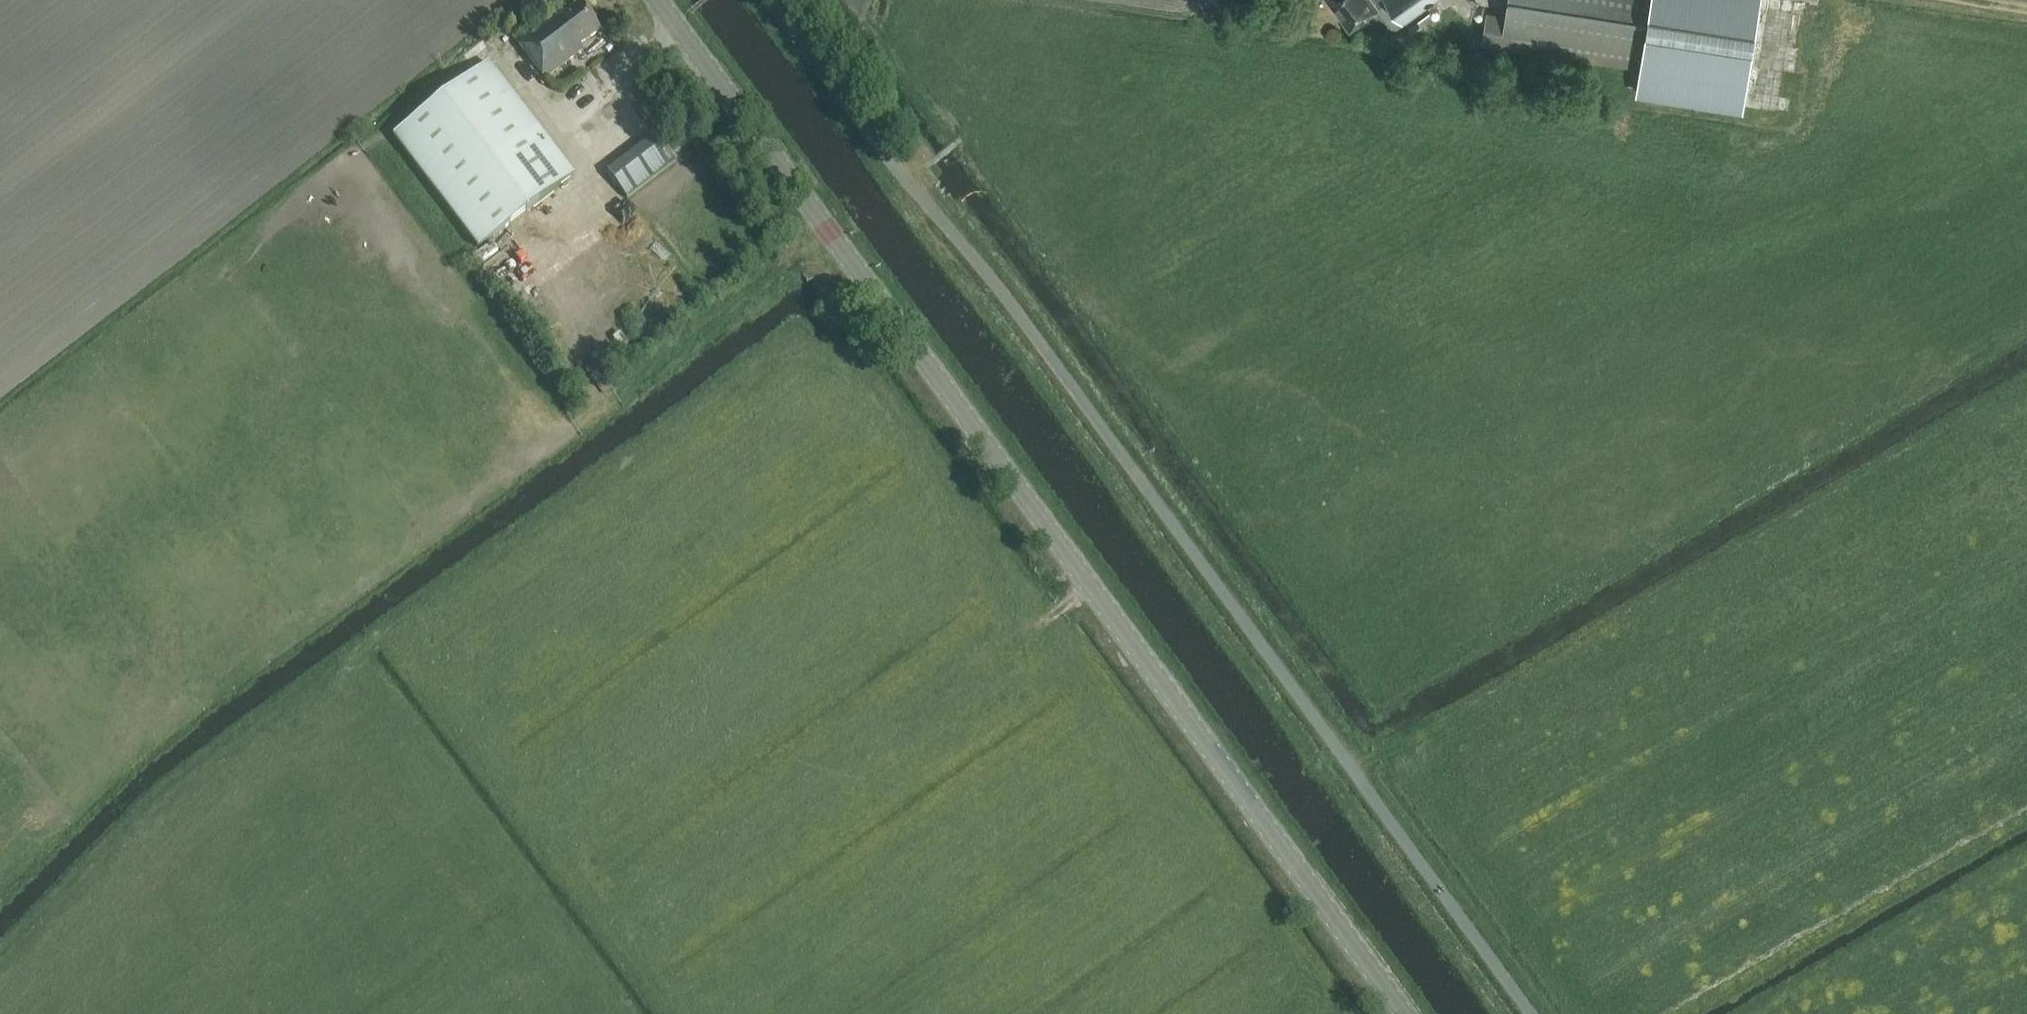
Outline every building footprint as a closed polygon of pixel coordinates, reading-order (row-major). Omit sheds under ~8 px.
[(1379,6),(1374,0),(1330,0),(1350,27),(1379,6)] [(1403,22),(1434,0),(1387,0),(1403,22)] [(1641,65),(1637,93),(1746,109),(1762,0),(1508,0),(1506,14),(1486,11),(1482,41),(1641,65)] [(598,33),(578,6),(557,21),(554,15),(515,45),(543,81),(568,62),(581,52),(578,48),(598,33)] [(478,249),(573,177),(488,65),(393,138),(478,249)] [(658,81),(648,88),(654,97),(664,90),(658,81)] [(626,199),(675,161),(656,136),(606,174),(626,199)]
